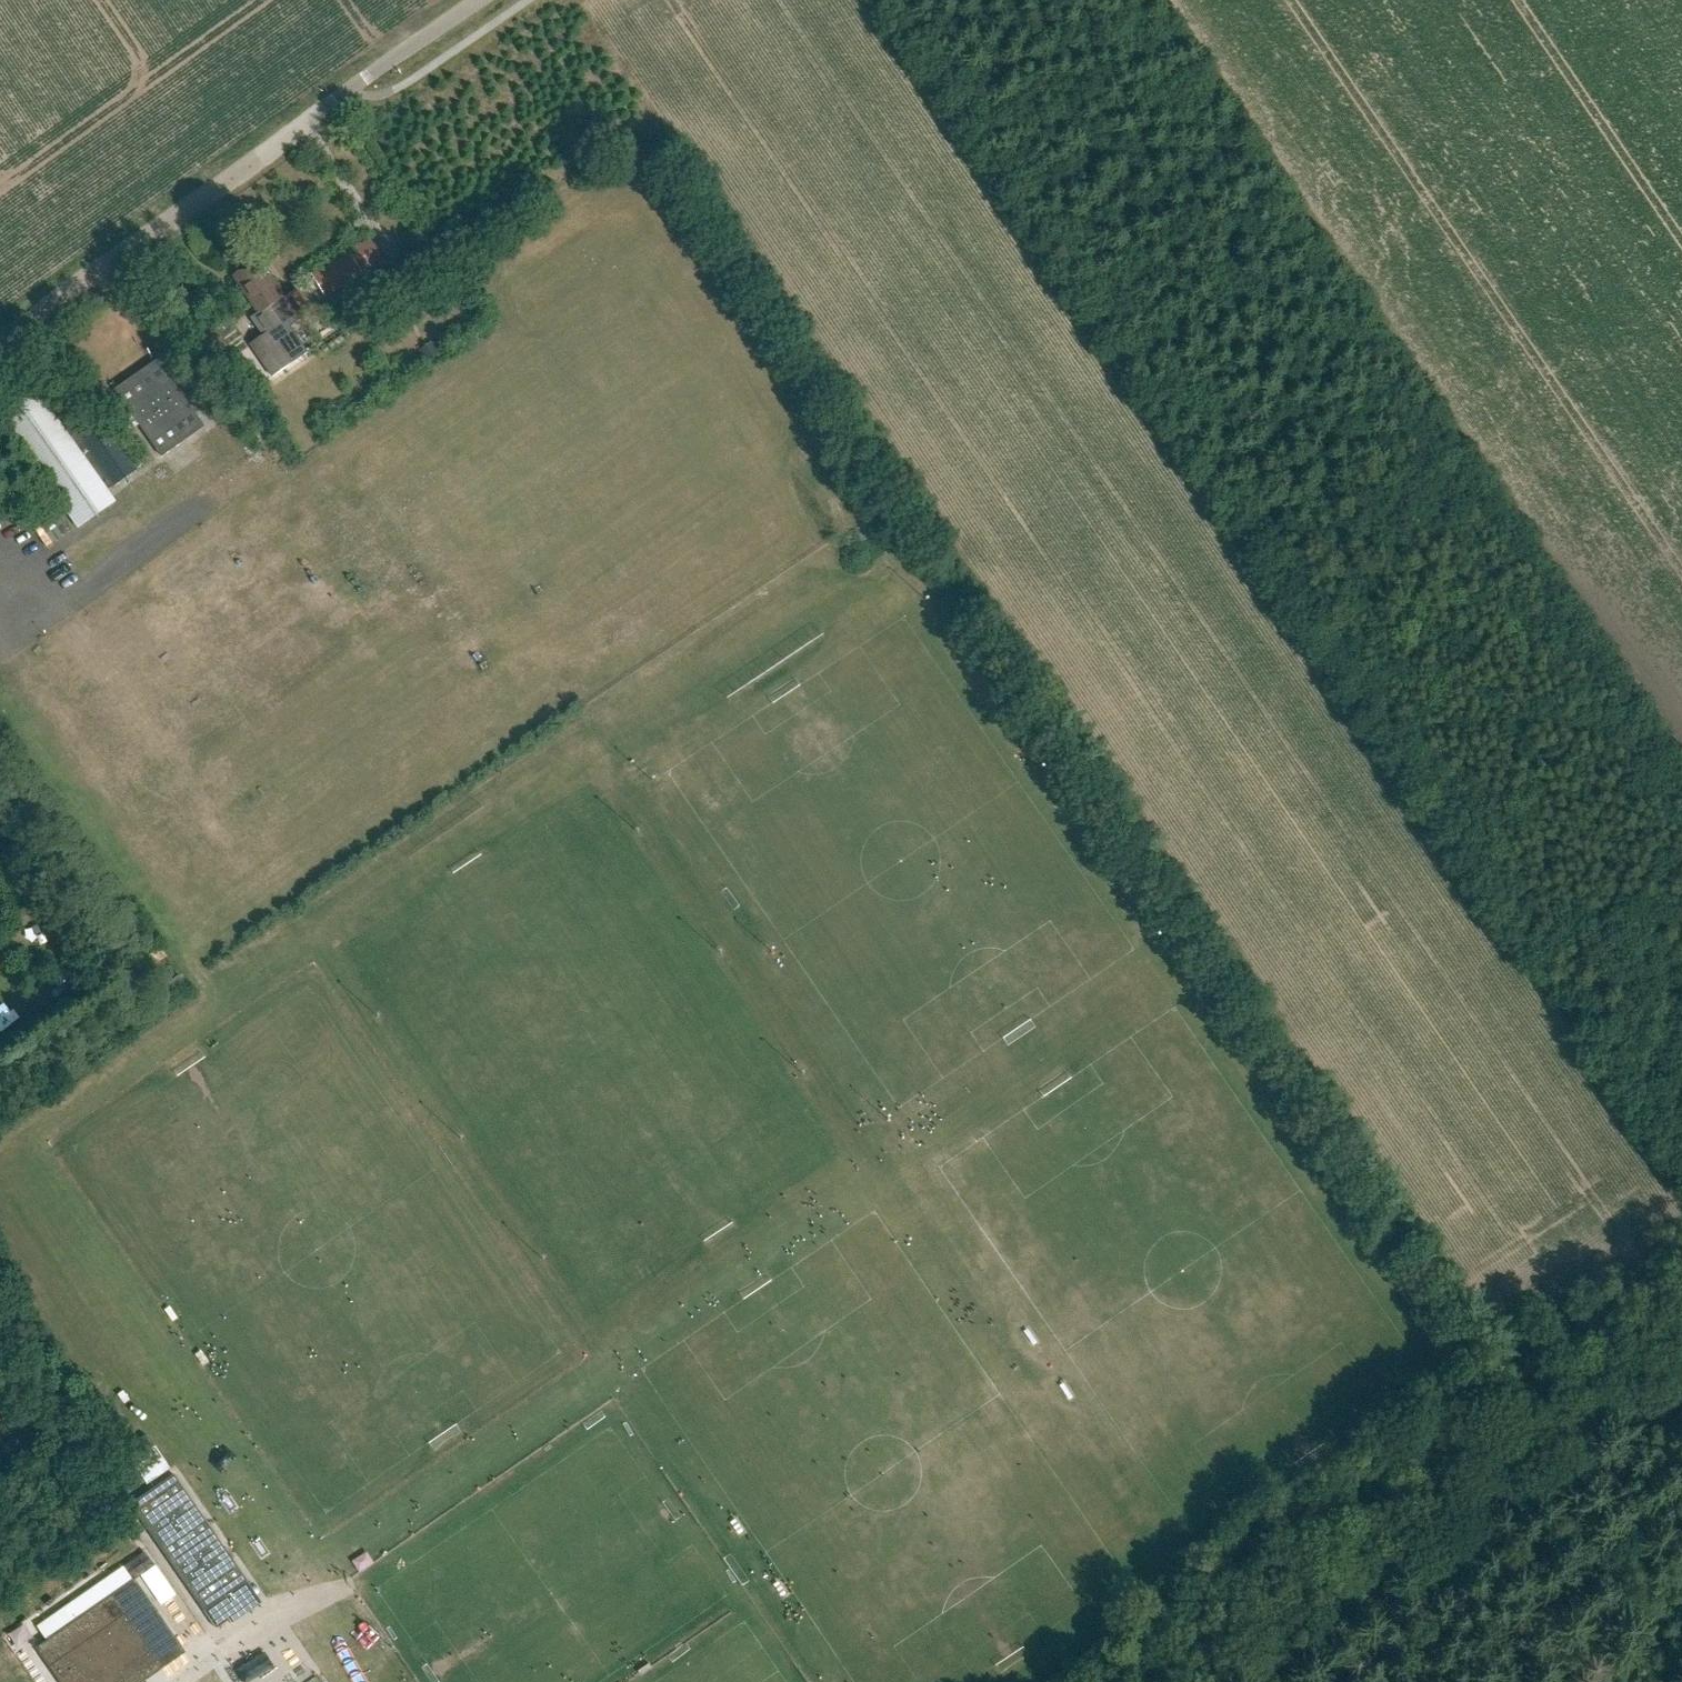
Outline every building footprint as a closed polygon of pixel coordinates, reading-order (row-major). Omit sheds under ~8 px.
[(325,298),(362,274),(349,250),(311,274),(325,298)] [(273,328),(250,343),(273,376),(308,352),(291,327),(300,320),(313,311),(299,290),(286,299),(259,259),(233,276),(259,314),(262,312),(273,328)] [(162,457),(204,427),(198,419),(158,360),(115,390),(156,449),(162,457)] [(74,442),(40,396),(38,393),(2,419),(80,526),(81,527),(116,501),(109,490),(136,470),(133,467),(102,421),(80,436),(81,437),(74,442)] [(164,999),(186,985),(180,976),(158,990),(164,999)] [(126,1453),(146,1437),(138,1428),(118,1444),(126,1453)] [(124,1455),(139,1478),(163,1462),(148,1439),(124,1455)] [(217,1629),(259,1601),(173,1475),(130,1505),(217,1629)] [(40,1648),(63,1681),(140,1681),(161,1668),(183,1653),(135,1583),(134,1581),(39,1647),(40,1648)]
